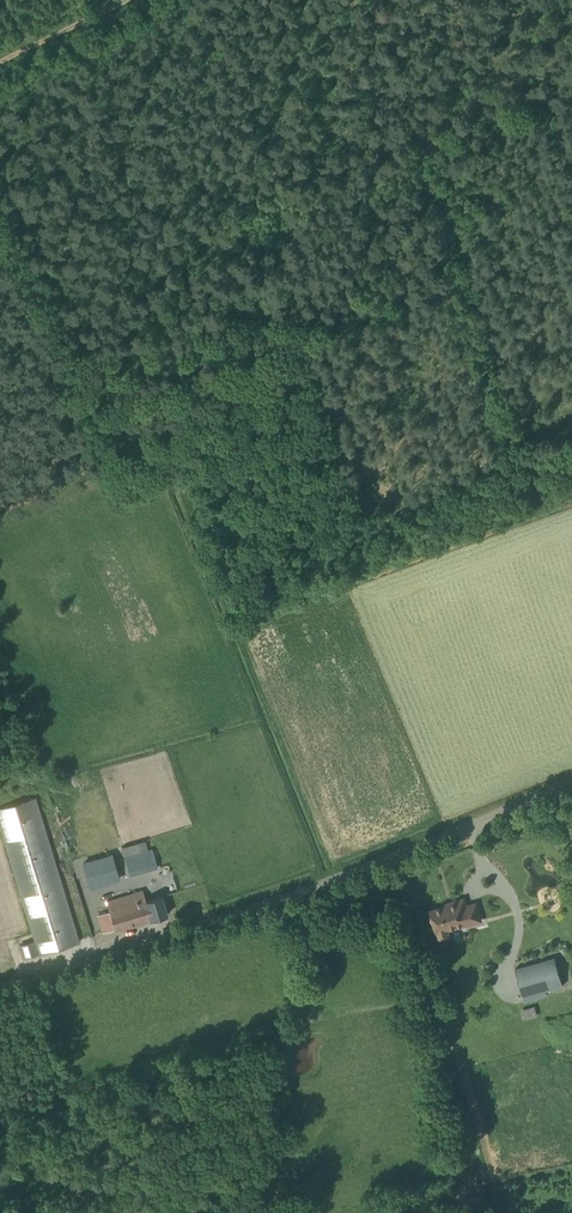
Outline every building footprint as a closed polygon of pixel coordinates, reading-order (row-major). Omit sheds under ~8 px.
[(79,942),(36,797),(0,808),(0,824),(35,940),(20,945),(24,958),(39,953),(79,942)] [(139,843),(122,848),(123,852),(125,857),(143,851),(149,850),(146,841),(139,843)] [(157,867),(152,849),(149,850),(143,851),(148,869),(157,867)] [(90,887),(118,879),(113,860),(84,869),(90,887)] [(162,880),(166,894),(177,891),(173,877),(162,880)] [(145,902),(145,901),(142,893),(108,904),(110,911),(98,915),(104,933),(115,930),(115,931),(167,915),(161,896),(145,902)] [(467,906),(464,899),(451,902),(452,905),(431,910),(440,940),(451,937),(449,930),(482,921),(477,903),(467,906)] [(516,968),(525,1002),(546,996),(544,991),(562,986),(554,957),(516,968)] [(519,1009),(522,1020),(537,1016),(534,1005),(519,1009)]
